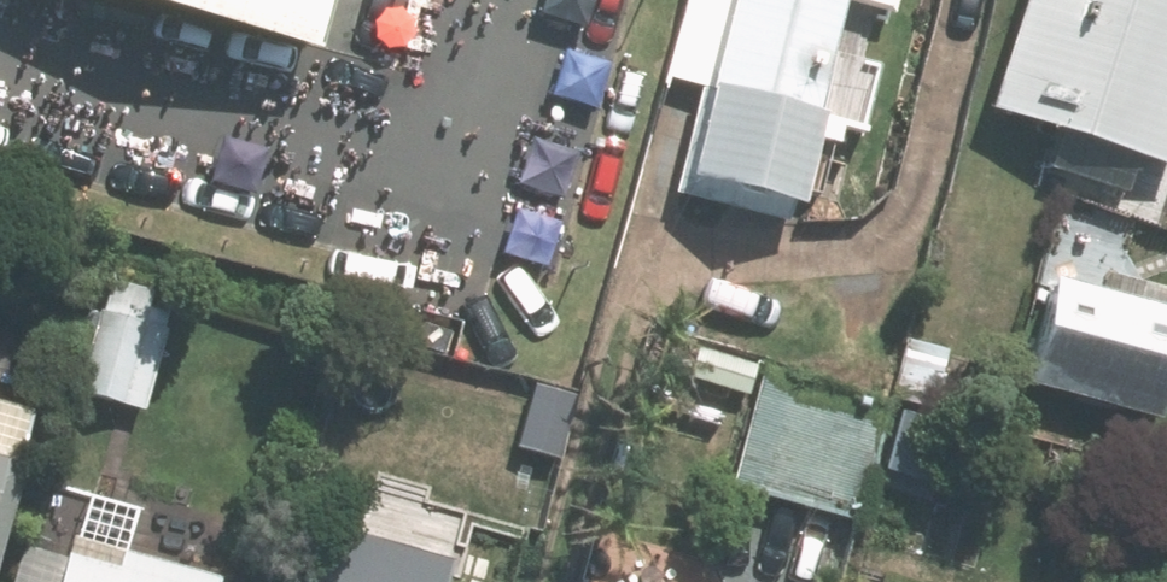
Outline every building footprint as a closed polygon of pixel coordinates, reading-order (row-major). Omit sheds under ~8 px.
[(311,48),(324,0),(132,0),(311,48)] [(707,88),(696,85),(670,191),(787,220),(842,0),(729,0),(707,88)] [(985,103),(1166,160),(1166,157),(1166,0),(1018,0),(985,103)] [(1054,272),(1023,381),(1156,419),(1166,380),(1166,304),(1054,272)] [(160,342),(117,329),(96,397),(139,410),(160,342)] [(873,399),(757,370),(728,483),(843,513),(873,399)] [(944,415),(889,400),(856,516),(911,531),(944,415)] [(529,426),(463,410),(452,451),(519,468),(529,426)] [(17,463),(0,459),(0,529),(17,463)] [(36,483),(7,581),(217,581),(218,577),(122,550),(134,511),(36,483)]
